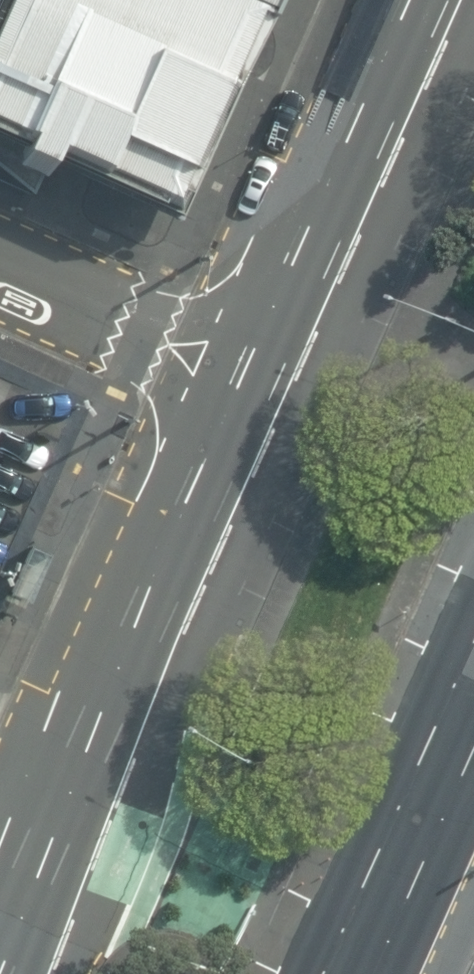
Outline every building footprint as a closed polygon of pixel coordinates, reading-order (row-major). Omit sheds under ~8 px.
[(21,148),(14,165),(40,177),(47,160),(179,221),(241,82),(259,77),(269,64),(273,45),(265,28),(278,0),(0,0),(0,139),(21,148)] [(8,591),(29,601),(51,554),(29,545),(8,591)]
